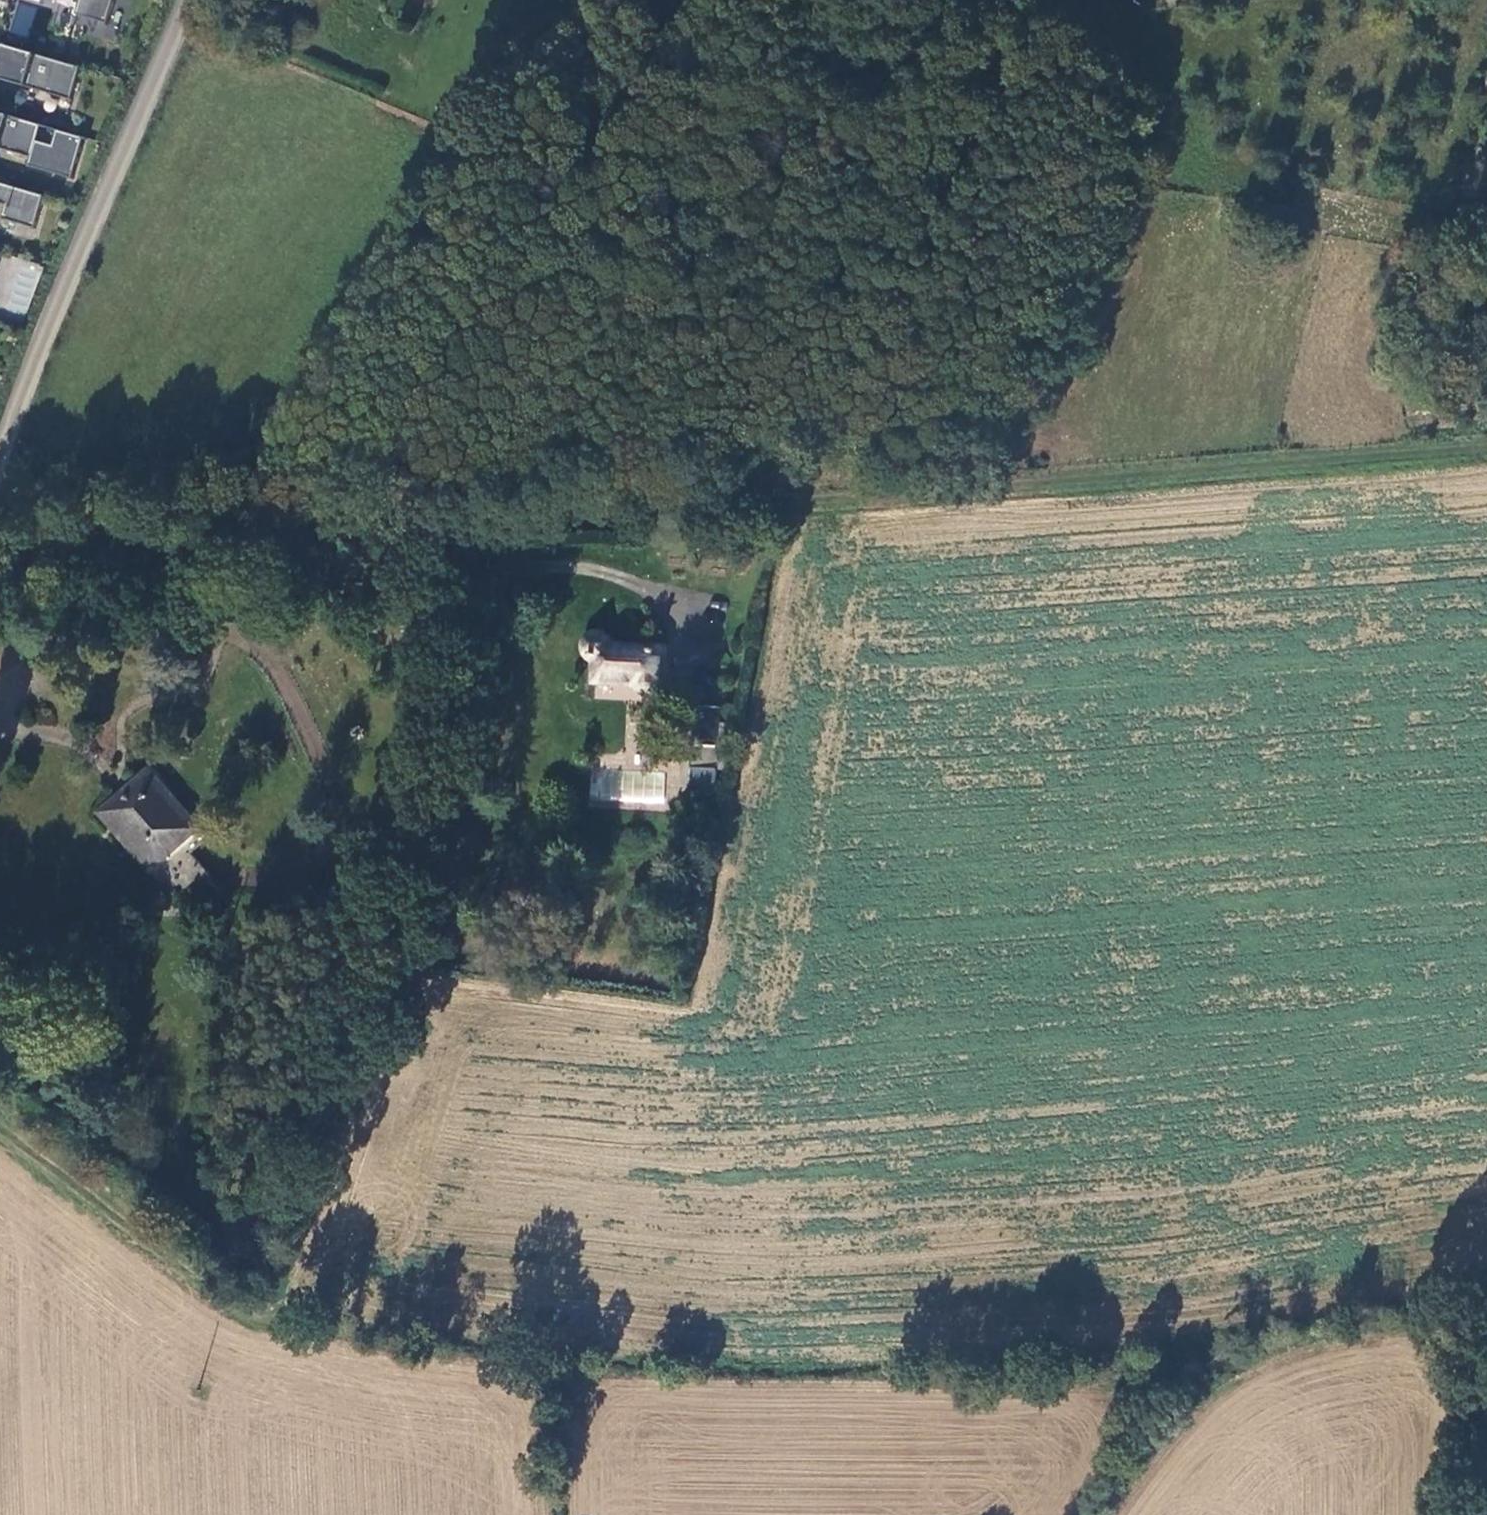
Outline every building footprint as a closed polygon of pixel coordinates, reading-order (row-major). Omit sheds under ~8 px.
[(27,38),(37,7),(17,0),(6,31),(27,38)] [(77,15),(107,24),(114,0),(82,0),(77,15)] [(82,68),(6,45),(0,65),(0,79),(73,100),(82,68)] [(18,85),(0,80),(0,111),(10,114),(18,85)] [(33,159),(43,126),(0,113),(0,149),(33,159)] [(0,182),(0,203),(8,205),(4,219),(36,228),(46,196),(0,182)] [(41,265),(16,257),(0,305),(0,307),(25,315),(41,265)] [(611,647),(609,640),(607,637),(601,634),(594,634),(591,635),(588,637),(585,643),(584,650),(587,656),(592,660),(598,661),(597,680),(638,685),(638,688),(641,694),(643,696),(649,698),(655,698),(658,696),(660,694),(662,688),(664,652),(611,647)] [(722,709),(698,707),(696,745),(720,747),(722,709)] [(720,770),(694,769),(693,796),(719,797),(720,770)] [(184,857),(199,842),(143,776),(123,791),(130,799),(109,816),(139,851),(131,859),(143,873),(174,845),(184,857)]
